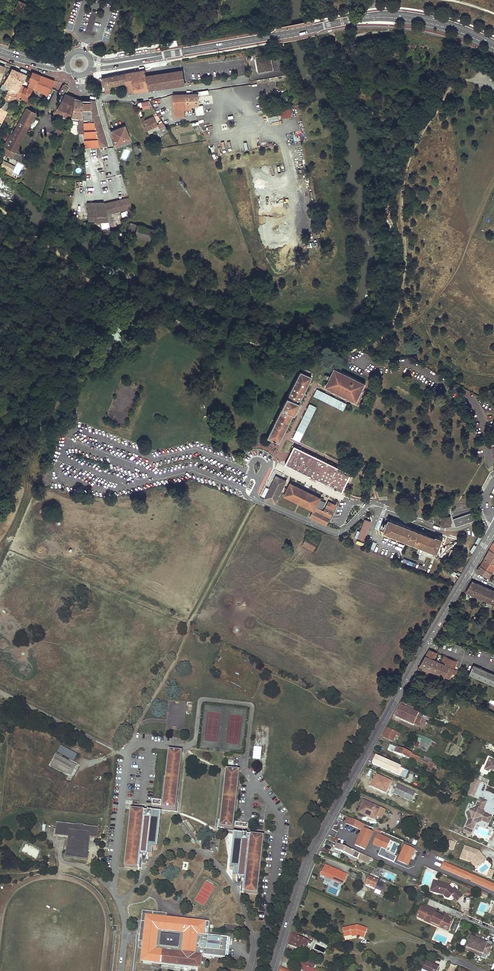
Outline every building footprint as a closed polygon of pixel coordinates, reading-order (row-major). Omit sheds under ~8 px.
[(25,4),(19,1),(15,8),(21,12),(25,4)] [(256,58),(259,72),(273,69),(271,55),(256,58)] [(18,72),(11,69),(3,84),(7,86),(6,88),(9,89),(12,82),(13,83),(18,72)] [(126,79),(128,92),(134,91),(149,90),(147,76),(145,70),(135,72),(125,73),(126,79)] [(147,76),(149,90),(185,85),(183,70),(147,76)] [(6,109),(8,110),(15,96),(21,85),(27,75),(18,72),(13,83),(12,82),(9,89),(7,92),(8,93),(12,95),(9,100),(9,101),(6,107),(6,108),(6,109)] [(20,96),(27,100),(28,99),(33,88),(40,75),(33,72),(29,81),(30,81),(28,85),(29,86),(27,89),(21,85),(15,96),(18,98),(20,96)] [(124,92),(128,92),(126,79),(125,73),(108,77),(109,85),(122,83),(124,92)] [(33,88),(47,95),(51,87),(55,80),(40,75),(33,88)] [(102,78),(103,86),(106,86),(106,89),(105,90),(105,93),(111,93),(110,91),(109,85),(108,77),(102,78)] [(66,121),(70,122),(71,119),(71,117),(74,97),(64,93),(64,94),(57,108),(69,112),(66,121)] [(174,113),(174,117),(180,114),(180,112),(185,112),(185,110),(189,110),(189,109),(192,109),(192,106),(199,106),(199,94),(173,95),(174,113)] [(79,148),(84,147),(82,119),(82,100),(74,97),(71,117),(78,118),(78,120),(79,148)] [(90,100),(82,100),(82,119),(91,119),(90,100)] [(99,147),(100,149),(102,149),(102,146),(108,146),(99,117),(95,100),(90,100),(91,119),(93,119),(99,147)] [(13,132),(22,137),(35,112),(26,107),(19,120),(17,119),(14,125),(16,126),(13,131),(13,132)] [(283,119),(293,117),(291,109),(281,111),(283,119)] [(142,122),(146,131),(157,126),(153,117),(142,122)] [(91,119),(82,119),(84,147),(97,147),(99,147),(93,119),(91,119)] [(161,122),(157,125),(164,134),(168,131),(166,128),(161,122)] [(111,131),(116,144),(120,143),(129,139),(124,126),(111,131)] [(12,157),(22,137),(13,132),(12,134),(10,133),(1,152),(12,157)] [(136,153),(141,151),(138,145),(133,148),(136,153)] [(1,165),(12,171),(14,166),(3,160),(1,165)] [(129,198),(111,202),(113,212),(131,208),(129,198)] [(111,202),(104,204),(103,202),(87,203),(88,220),(95,220),(95,223),(108,226),(106,214),(113,212),(111,202)] [(137,225),(130,223),(127,234),(134,236),(137,225)] [(145,227),(137,225),(134,236),(142,238),(145,227)] [(152,229),(145,227),(142,238),(149,240),(152,229)] [(334,368),(325,386),(333,390),(339,392),(356,402),(360,394),(361,391),(365,383),(334,368)] [(281,409),(266,437),(278,443),(283,433),(292,414),(293,414),(299,403),(298,403),(311,376),(299,371),(286,398),(286,397),(280,408),(281,409)] [(285,464),(342,492),(352,474),(295,446),(285,464)] [(270,488),(272,488),(277,478),(282,481),(283,479),(276,476),(270,488)] [(282,481),(277,478),(272,488),(270,488),(265,499),(269,501),(270,500),(275,503),(286,481),(283,479),(282,481)] [(320,498),(291,483),(284,495),(285,496),(297,502),(313,510),(310,517),(326,525),(336,505),(329,502),(326,506),(322,514),(314,510),(318,502),(320,498)] [(318,502),(314,510),(322,514),(326,506),(318,502)] [(455,527),(475,520),(473,516),(472,516),(471,513),(465,514),(465,515),(453,519),(455,527)] [(449,517),(441,518),(442,526),(451,525),(449,517)] [(371,521),(365,519),(359,537),(364,539),(371,521)] [(384,532),(407,541),(437,553),(443,539),(436,536),(436,538),(389,519),(386,527),(384,532)] [(307,536),(302,545),(313,551),(318,542),(307,536)] [(489,550),(484,558),(493,564),(493,553),(489,550)] [(493,570),(493,564),(484,558),(485,559),(482,563),(481,566),(480,566),(477,570),(489,578),(493,570)] [(466,592),(493,604),(493,591),(472,581),(466,591),(466,592)] [(459,653),(462,646),(455,643),(452,651),(459,653)] [(437,653),(429,649),(426,656),(420,666),(449,679),(452,673),(456,675),(457,670),(453,668),(453,667),(455,668),(457,662),(444,656),(441,663),(439,662),(439,660),(437,659),(437,661),(434,659),(437,653)] [(474,665),(470,675),(493,685),(493,674),(474,665)] [(401,705),(395,716),(414,725),(414,724),(417,717),(417,716),(418,713),(401,705)] [(401,734),(388,728),(383,737),(393,742),(396,736),(399,737),(399,738),(401,734)] [(429,747),(430,744),(434,746),(435,743),(414,733),(411,739),(416,741),(429,747)] [(414,746),(427,752),(429,747),(416,741),(414,746)] [(432,769),(434,764),(427,761),(425,760),(423,760),(390,745),(388,750),(417,763),(419,759),(428,763),(426,767),(432,769)] [(56,754),(51,765),(71,776),(77,765),(73,763),(78,755),(61,746),(56,754)] [(166,776),(162,809),(175,810),(182,752),(169,751),(166,776)] [(403,768),(376,757),(372,764),(399,776),(403,768)] [(226,770),(219,828),(232,829),(236,796),(239,771),(226,770)] [(385,793),(390,782),(376,776),(374,782),(372,781),(370,786),(385,793)] [(472,781),(469,788),(476,791),(480,782),(473,779),(472,781)] [(415,793),(397,785),(394,793),(411,801),(415,793)] [(469,788),(466,794),(474,797),(476,791),(469,788)] [(486,802),(479,799),(476,807),(478,808),(478,809),(467,813),(469,820),(467,825),(472,828),(474,823),(474,820),(482,817),(482,820),(486,821),(488,816),(484,814),(482,811),(483,810),(486,802)] [(363,801),(360,808),(382,818),(385,810),(363,801)] [(360,808),(358,813),(367,816),(368,813),(377,817),(381,819),(382,818),(360,808)] [(156,850),(160,813),(144,811),(131,809),(123,869),(142,869),(142,864),(146,864),(146,860),(148,860),(148,857),(153,857),(153,850),(156,850)] [(492,817),(488,816),(486,821),(482,820),(482,821),(489,824),(492,817)] [(363,828),(364,825),(347,818),(345,823),(361,831),(363,828)] [(77,824),(56,821),(56,828),(55,834),(68,835),(65,857),(87,859),(89,840),(89,835),(97,836),(98,826),(84,824),(84,823),(77,822),(77,824)] [(183,822),(180,824),(194,844),(197,842),(183,822)] [(478,824),(474,833),(488,840),(492,831),(478,824)] [(373,832),(363,828),(361,831),(354,845),(366,850),(373,832)] [(381,831),(374,828),(373,831),(378,833),(372,845),(381,849),(386,851),(391,840),(380,834),(381,831)] [(257,896),(263,836),(257,836),(250,835),(250,836),(247,835),(234,834),(230,870),(233,870),(233,877),(237,878),(236,882),(237,882),(237,886),(240,886),(240,893),(242,893),(243,894),(243,895),(257,896)] [(453,849),(455,843),(448,841),(446,847),(453,849)] [(36,859),(40,849),(25,842),(21,852),(36,859)] [(334,849),(357,858),(359,854),(360,854),(358,859),(367,863),(369,858),(353,851),(336,844),(334,849)] [(415,850),(404,845),(397,861),(408,866),(415,850)] [(480,855),(478,853),(479,852),(465,847),(461,858),(470,861),(472,859),(477,865),(484,859),(481,855),(480,855)] [(394,862),(397,857),(387,852),(386,851),(381,849),(378,855),(394,862)] [(469,873),(444,862),(441,869),(466,880),(466,879),(471,881),(493,892),(493,884),(474,875),(469,874),(469,873)] [(341,875),(342,873),(325,865),(321,875),(343,884),(346,877),(341,875)] [(374,889),(379,877),(371,874),(369,877),(365,885),(374,889)] [(379,881),(374,893),(380,895),(385,883),(379,881)] [(435,882),(431,891),(443,897),(446,900),(449,901),(452,899),(457,905),(462,900),(455,891),(454,892),(451,888),(448,890),(447,890),(448,887),(435,882)] [(426,908),(421,906),(417,917),(425,920),(425,919),(431,922),(430,923),(439,927),(441,923),(450,927),(453,920),(447,917),(443,916),(435,912),(426,908)] [(166,917),(145,915),(143,934),(164,936),(166,917)] [(205,921),(166,917),(164,936),(163,944),(161,965),(178,967),(201,969),(202,956),(228,959),(230,937),(204,935),(205,921)] [(448,931),(450,927),(441,923),(439,927),(448,931)] [(367,929),(357,926),(343,928),(344,937),(351,935),(357,934),(357,936),(358,936),(364,938),(367,929)] [(299,933),(293,930),(288,945),(304,952),(306,948),(308,944),(310,945),(311,943),(304,939),(305,938),(303,937),(303,939),(297,936),(299,933)] [(164,936),(143,934),(142,942),(163,944),(164,936)] [(475,938),(472,937),(467,947),(482,954),(483,953),(488,956),(492,946),(487,944),(487,943),(479,940),(475,938)] [(163,944),(142,942),(139,963),(161,965),(163,944)] [(482,954),(467,947),(466,951),(481,957),(482,954)] [(301,959),(299,963),(300,963),(313,969),(315,965),(301,959)] [(425,961),(422,970),(425,970),(437,970),(438,967),(431,964),(425,961)]
